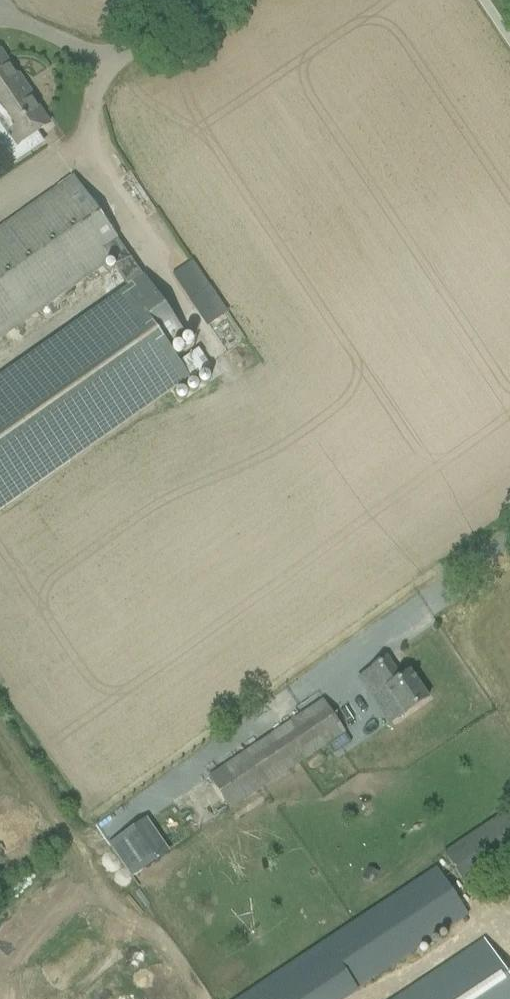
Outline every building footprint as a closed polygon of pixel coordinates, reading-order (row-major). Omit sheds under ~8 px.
[(19,87),(14,80),(17,78),(0,53),(0,100),(19,87)] [(0,100),(0,128),(13,148),(48,125),(30,98),(27,100),(19,87),(0,100)] [(0,227),(0,338),(109,261),(123,251),(72,177),(0,227)] [(0,378),(0,510),(209,364),(198,348),(178,362),(168,348),(184,337),(142,278),(129,258),(124,251),(109,261),(128,287),(33,354),(0,378)] [(211,310),(189,324),(206,352),(228,338),(211,310)] [(386,658),(370,669),(402,715),(427,699),(409,672),(400,679),(386,658)] [(208,777),(230,810),(327,745),(333,754),(350,743),(322,701),(208,777)] [(445,857),(463,884),(509,852),(509,822),(504,813),(443,854),(445,857)] [(145,821),(108,845),(130,879),(167,855),(145,821)] [(238,998),(339,998),(358,987),(466,916),(435,869),(238,998)] [(466,951),(395,998),(509,998),(509,982),(483,940),(466,951)]
